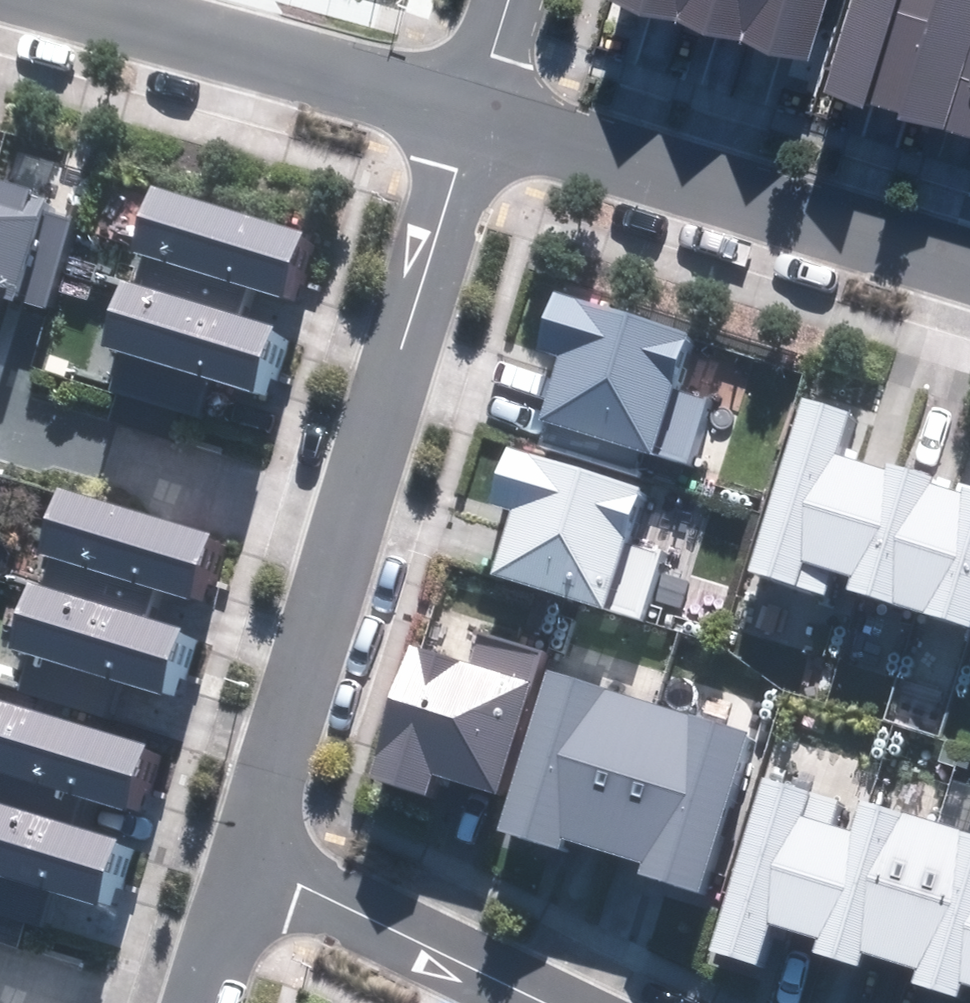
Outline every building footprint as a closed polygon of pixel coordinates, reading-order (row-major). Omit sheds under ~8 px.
[(811,62),(829,0),(612,0),(611,3),(811,62)] [(825,96),(865,109),(867,102),(901,112),(899,120),(969,142),(969,0),(855,0),(825,96)] [(43,309),(72,220),(45,211),(49,200),(0,185),(0,295),(43,309)] [(111,390),(201,416),(211,381),(253,393),(272,327),(238,317),(246,289),(283,300),(303,235),(147,189),(128,251),(139,254),(130,285),(120,282),(101,348),(122,354),(111,390)] [(538,421),(688,465),(708,399),(670,388),(687,330),(553,291),(536,349),(557,355),(538,421)] [(964,484),(960,494),(922,482),(926,471),(883,458),(879,469),(837,456),(852,409),(804,394),(749,569),(825,594),(832,572),(851,578),(848,589),(969,627),(969,486),(964,484)] [(490,576),(638,619),(657,554),(623,544),(640,486),(505,447),(488,505),(509,511),(490,576)] [(206,535),(53,488),(34,549),(187,596),(206,535)] [(179,635),(26,587),(7,648),(160,696),(179,635)] [(430,774),(494,794),(538,655),(479,636),(470,665),(411,646),(369,779),(423,797),(430,774)] [(637,876),(698,894),(747,731),(543,671),(495,833),(555,850),(558,838),(641,862),(637,876)] [(0,702),(0,769),(127,809),(146,748),(0,702)] [(858,798),(848,831),(830,825),(837,802),(759,777),(705,947),(755,963),(768,922),(815,938),(811,951),(855,965),(860,949),(913,966),(908,981),(956,996),(961,982),(969,985),(969,834),(858,798)] [(0,807),(0,874),(100,902),(118,841),(0,807)]
